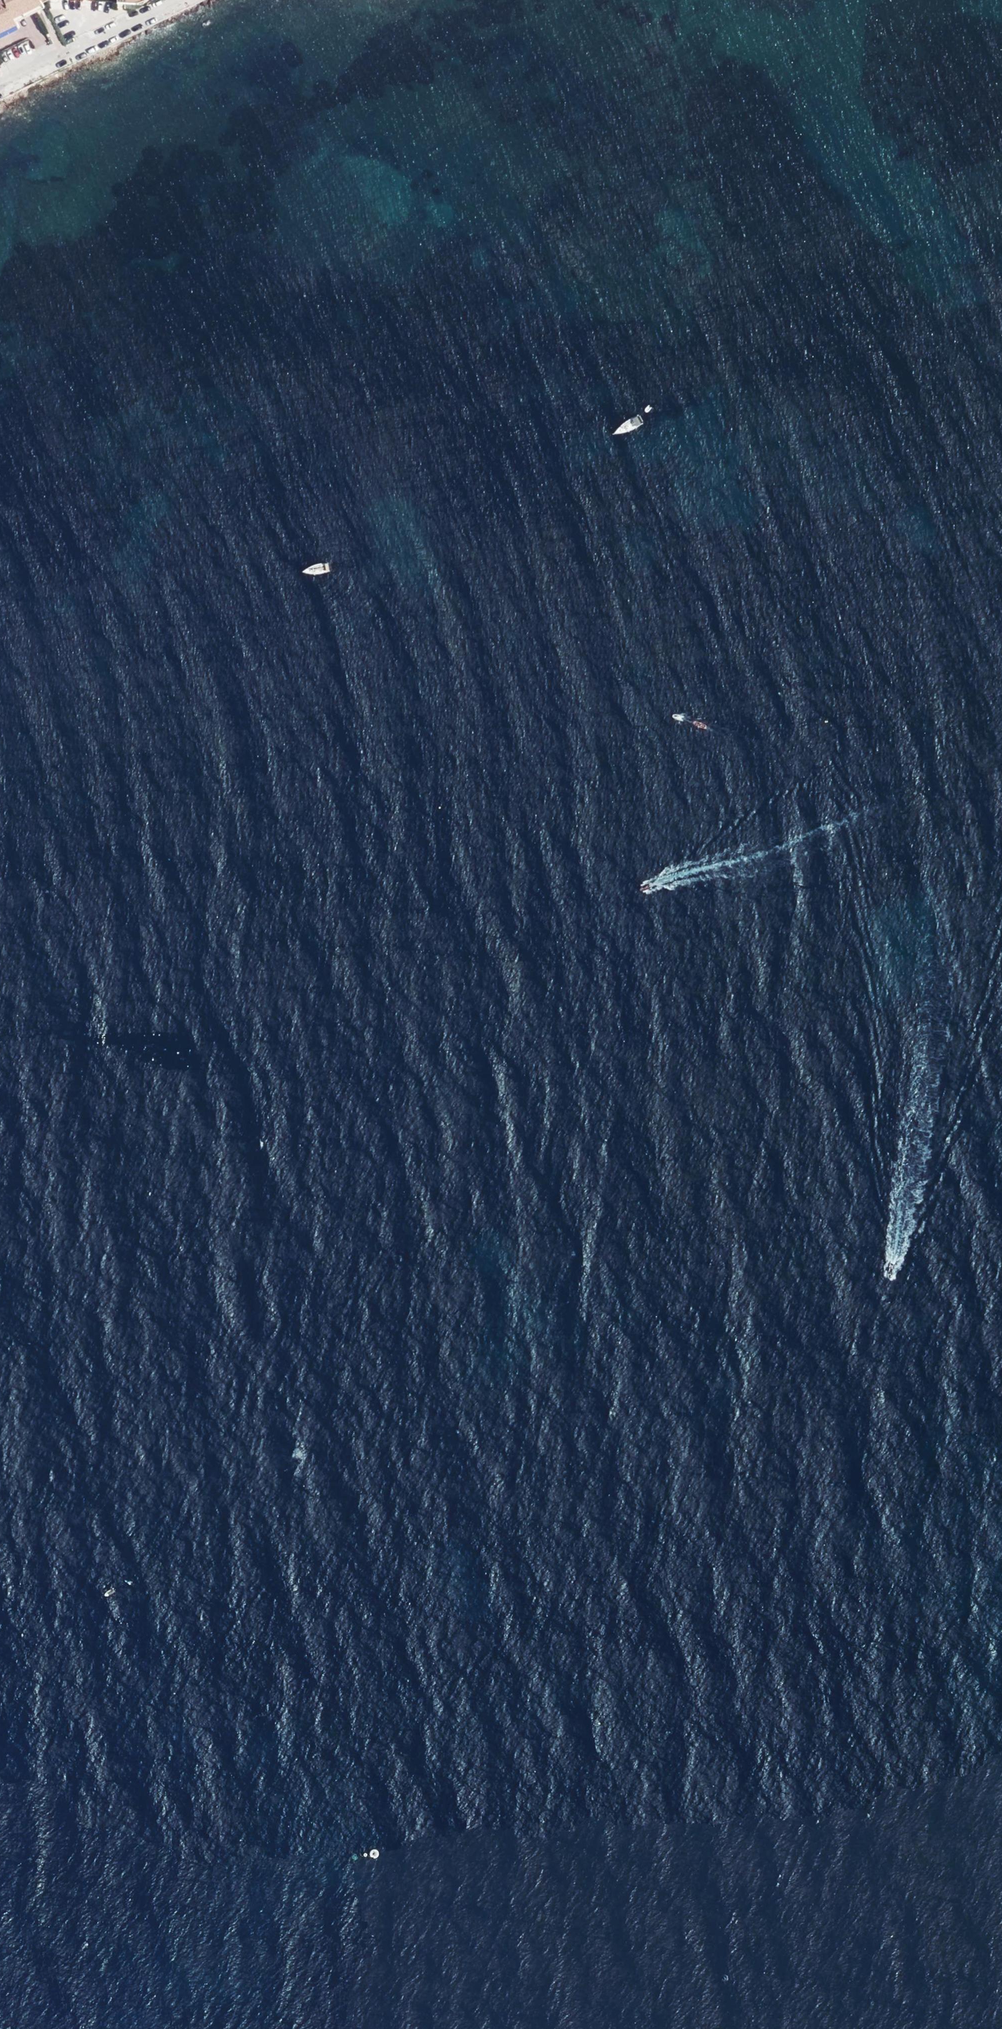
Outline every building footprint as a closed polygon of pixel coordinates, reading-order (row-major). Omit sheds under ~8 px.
[(20,27),(17,20),(42,8),(45,6),(43,2),(42,0),(0,0),(0,36),(20,27)]
